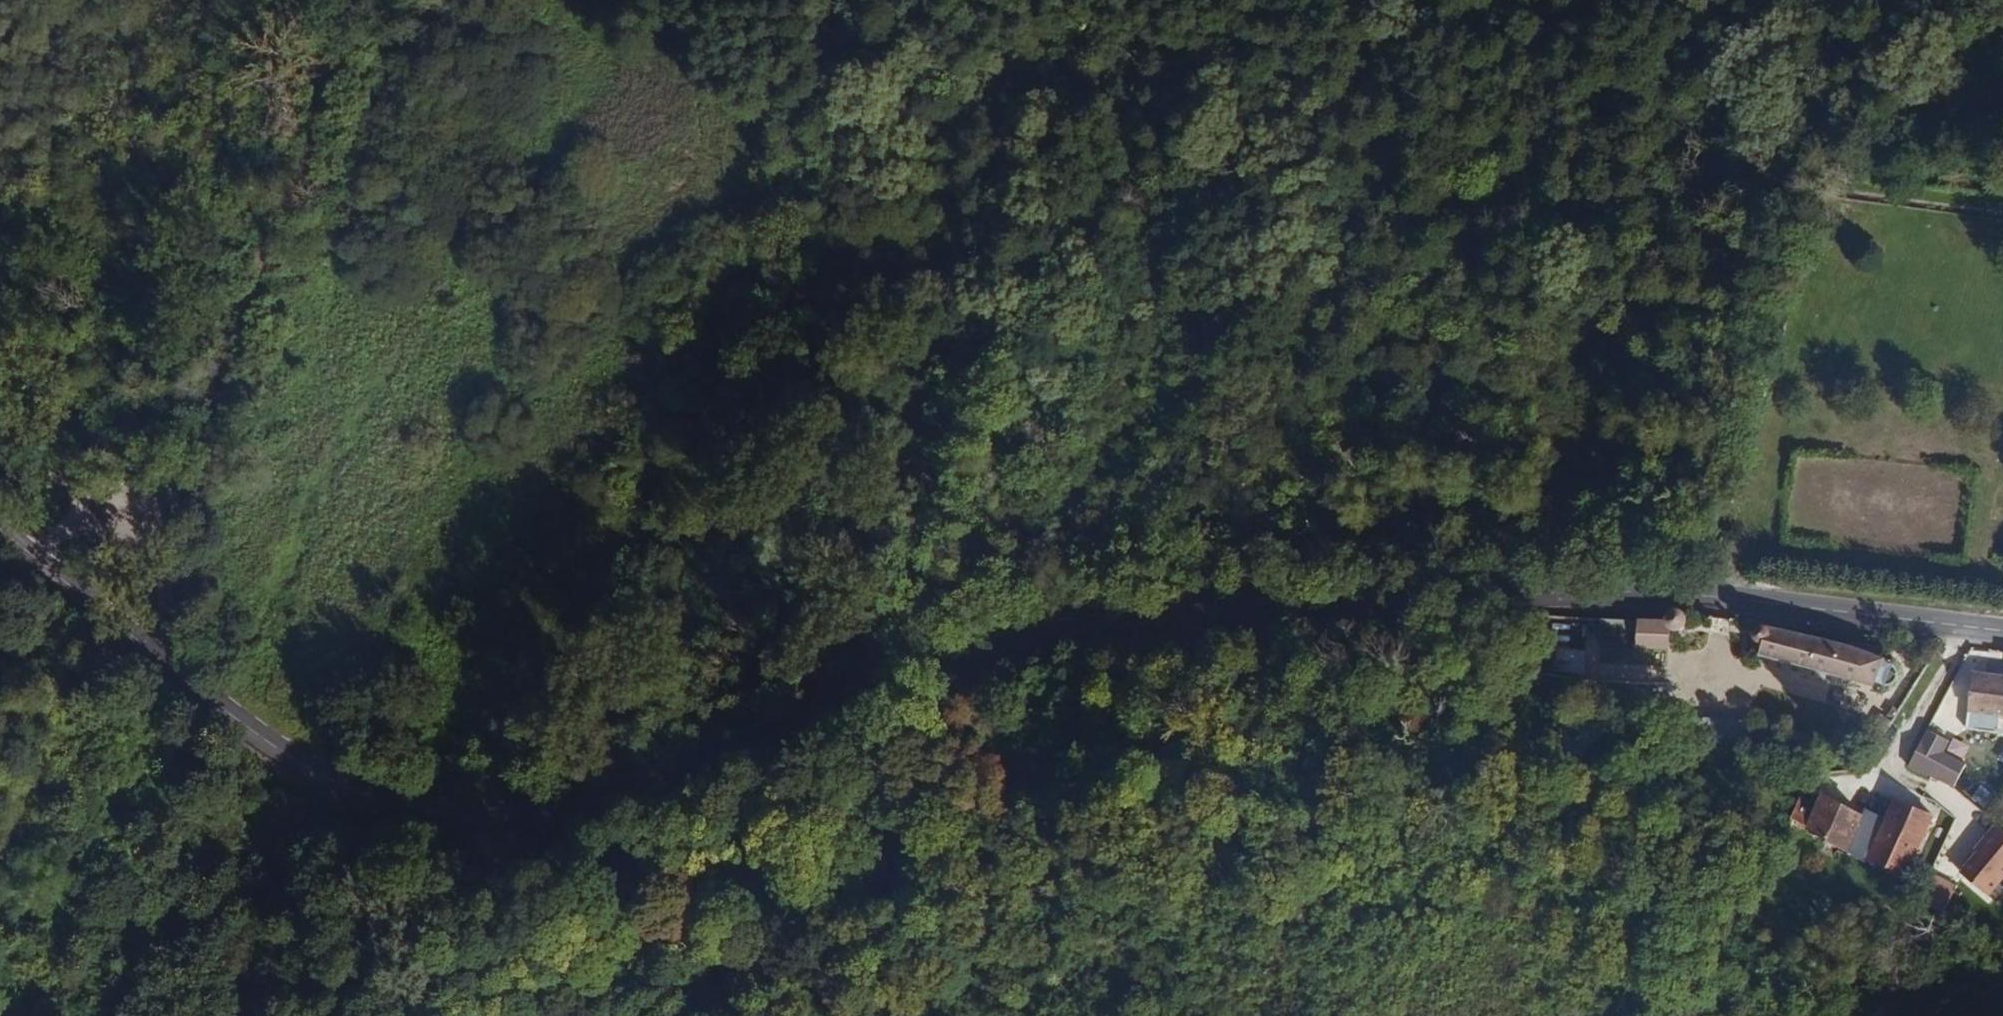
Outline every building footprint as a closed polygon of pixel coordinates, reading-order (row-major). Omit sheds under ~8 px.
[(1692,632),(1693,628),(1692,620),(1681,610),(1672,610),(1668,612),(1660,620),(1605,621),(1603,641),(1638,641),(1639,653),(1677,653),(1677,645),(1683,642),(1687,640),(1690,637),(1692,632)] [(1867,655),(1791,630),(1758,626),(1750,658),(1828,676),(1850,687),(1851,695),(1858,700),(1865,697),(1881,698),(1894,686),(1894,669),(1882,659),(1880,653),(1875,649),(1867,655)] [(1978,674),(1974,713),(2002,717),(2002,676),(1978,674)] [(1956,786),(1967,763),(1948,754),(1953,742),(1930,732),(1914,766),(1956,786)] [(1854,856),(1866,823),(1831,810),(1835,799),(1825,795),(1822,805),(1817,811),(1809,808),(1800,834),(1854,856)] [(1915,881),(1949,818),(1918,800),(1911,795),(1890,831),(1877,865),(1915,881)] [(1877,865),(1890,831),(1866,823),(1854,856),(1877,865)] [(2002,880),(2002,830),(1996,825),(1976,849),(1980,852),(1962,873),(1990,896),(2002,880)]
